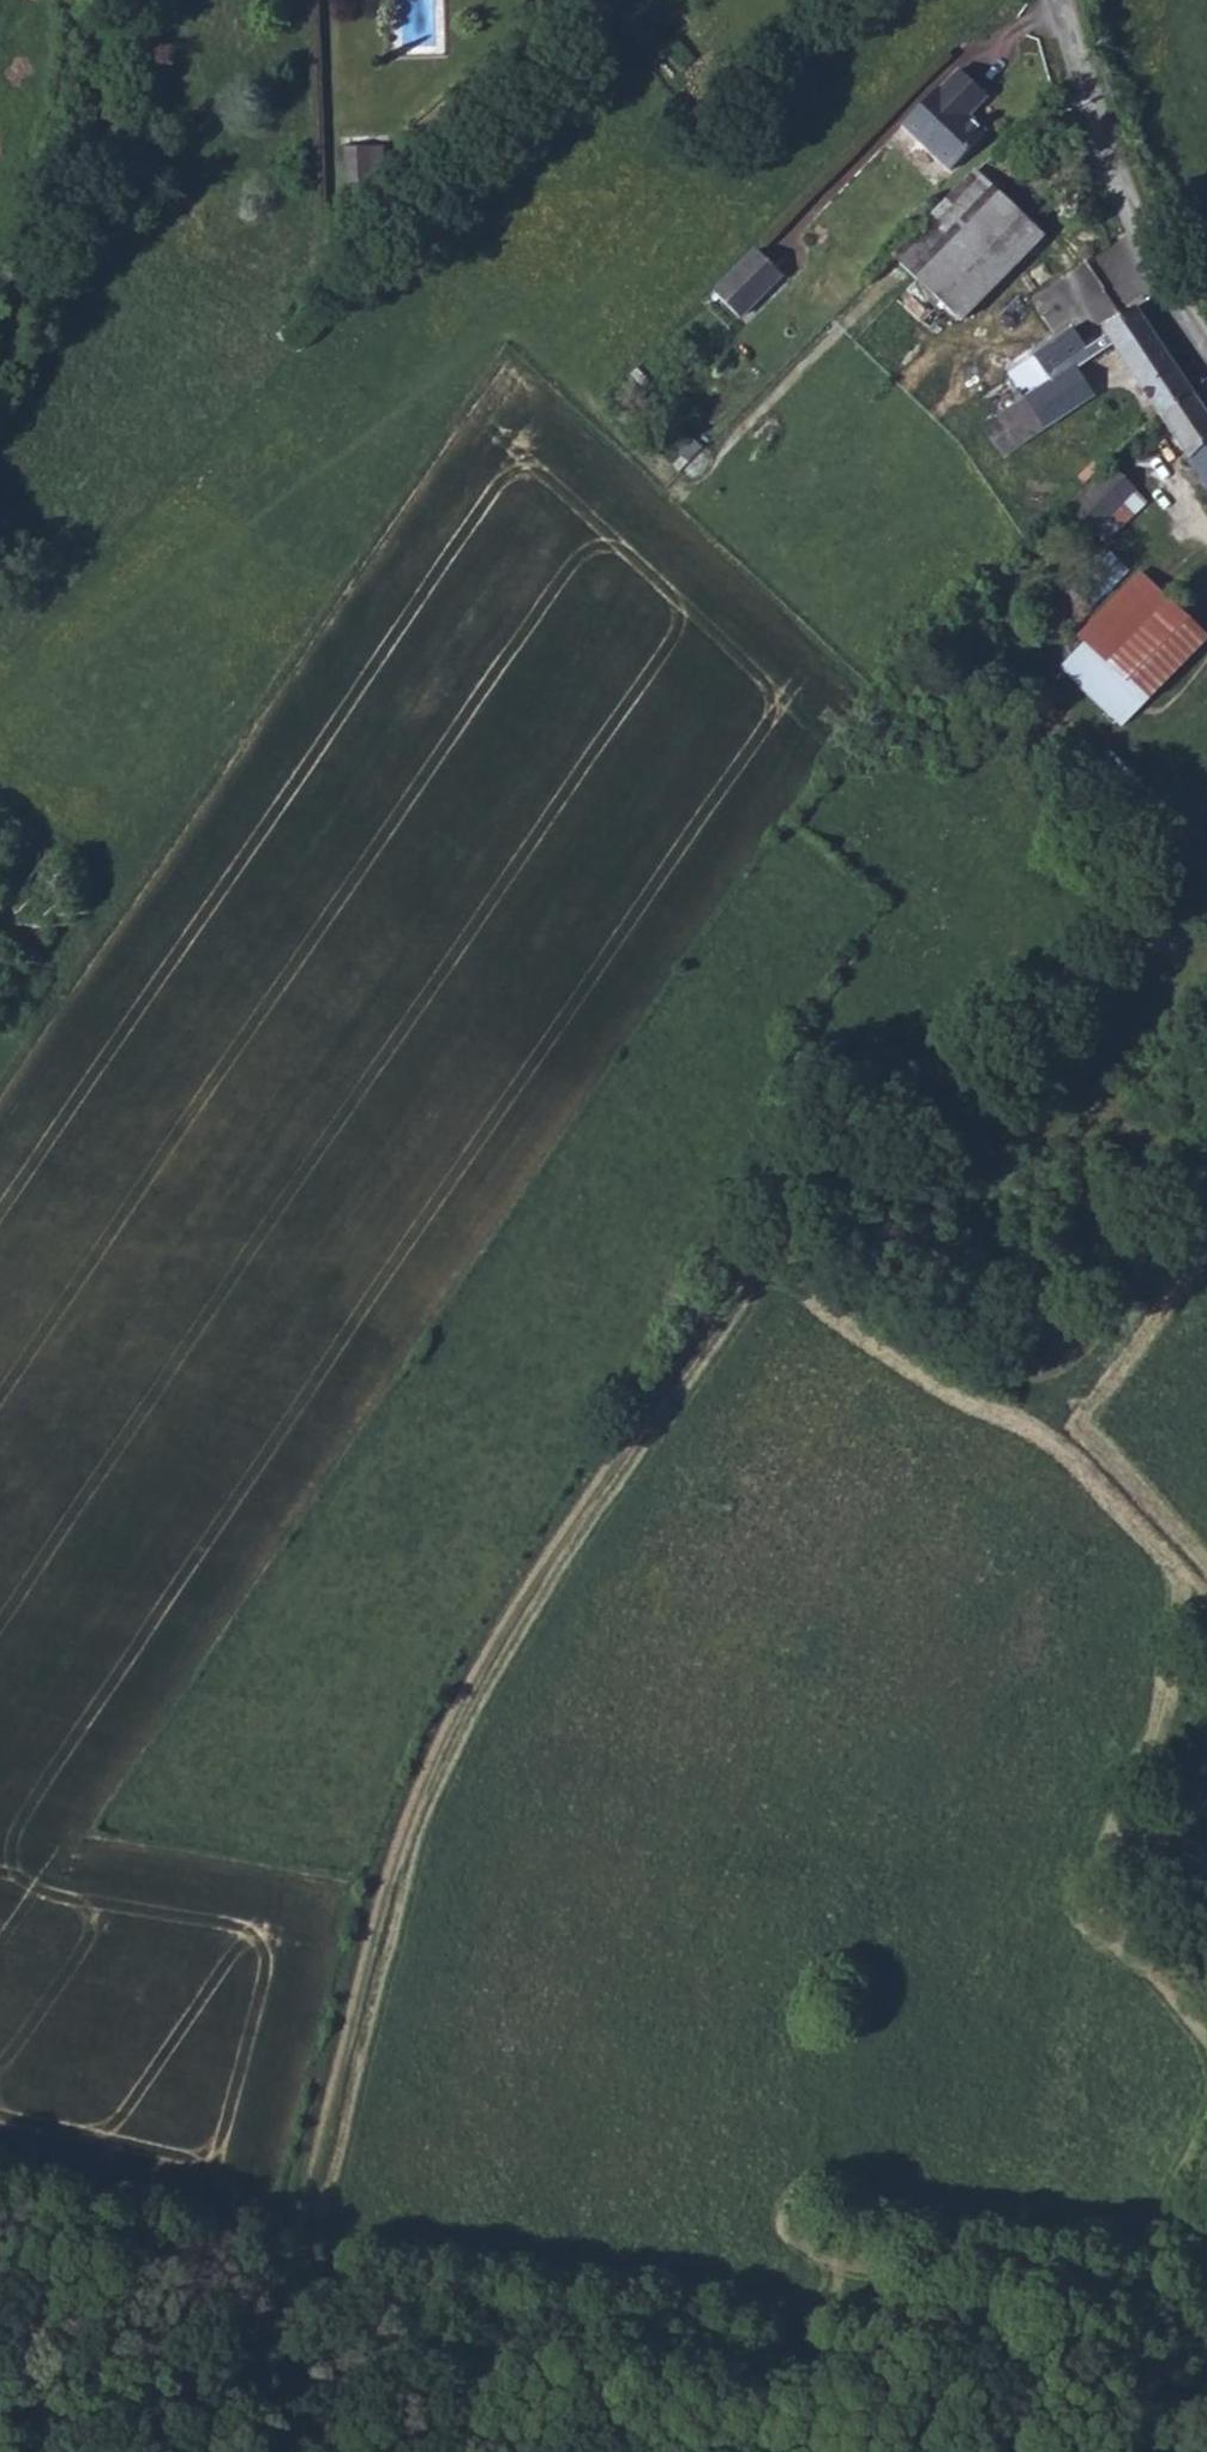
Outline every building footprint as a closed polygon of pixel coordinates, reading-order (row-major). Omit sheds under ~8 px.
[(965,99),(940,77),(923,92),(916,87),(881,124),(932,175),(968,138),(948,119),(965,99)] [(357,131),(345,131),(344,158),(344,172),(335,173),(322,175),(323,194),(323,199),(361,197),(357,135),(357,131)] [(1018,238),(956,172),(868,261),(935,322),(1018,238)] [(741,239),(697,283),(724,307),(765,265),(741,239)] [(1072,325),(1126,412),(1159,381),(1106,302),(1072,325)] [(991,399),(1024,377),(1010,359),(978,380),(991,399)] [(948,428),(967,457),(1009,426),(1058,391),(1041,365),(1024,377),(991,399),(948,428)] [(1168,373),(1159,381),(1126,412),(1182,502),(1199,492),(1206,502),(1206,460),(1184,424),(1196,416),(1168,373)] [(1058,391),(1009,426),(1029,451),(1078,417),(1058,391)] [(1057,533),(1097,493),(1077,472),(1037,514),(1057,533)] [(1105,542),(1149,501),(1123,473),(1079,514),(1105,542)] [(1206,638),(1137,572),(1053,660),(1123,726),(1206,638)]
